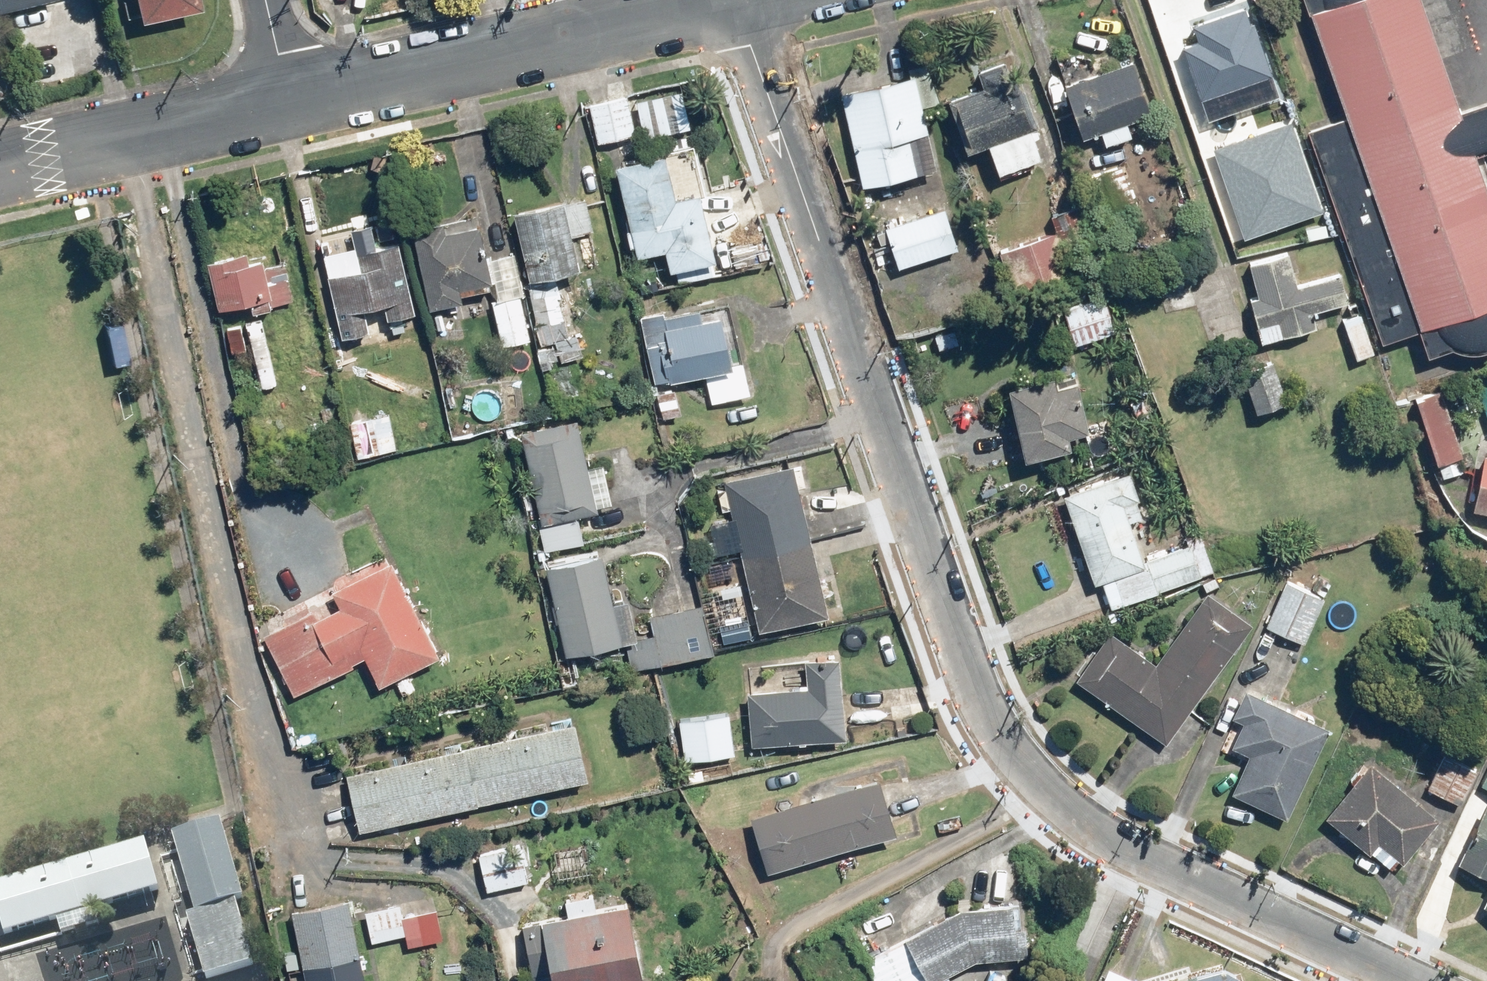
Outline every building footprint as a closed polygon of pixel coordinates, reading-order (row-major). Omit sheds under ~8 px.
[(47,0),(0,0),(0,9),(47,0)] [(199,6),(198,0),(134,0),(138,20),(199,6)] [(1194,19),(1200,36),(1184,41),(1203,96),(1228,87),(1230,93),(1246,88),(1244,83),(1276,71),(1250,0),(1246,0),(1194,19)] [(1423,0),(1306,0),(1346,112),(1311,124),(1388,341),(1424,328),(1433,354),(1486,334),(1486,182),(1423,0)] [(1090,60),(1087,51),(1078,54),(1076,47),(1057,53),(1083,132),(1102,126),(1107,140),(1134,131),(1130,118),(1155,110),(1138,58),(1112,66),(1108,54),(1090,60)] [(985,85),(958,93),(974,144),(991,139),(1000,169),(1050,154),(1019,55),(979,67),(985,85)] [(911,73),(844,88),(865,181),(919,169),(911,135),(932,130),(926,104),(941,101),(932,61),(909,66),(911,73)] [(593,101),(599,140),(639,133),(632,94),(593,101)] [(1294,112),(1214,136),(1243,231),(1324,206),(1294,112)] [(669,150),(619,161),(633,225),(630,226),(633,242),(638,241),(640,252),(670,245),(674,265),(720,255),(705,187),(679,193),(669,150)] [(588,192),(517,208),(532,278),(583,268),(581,261),(600,257),(595,235),(577,239),(576,232),(596,228),(588,192)] [(936,210),(888,225),(901,265),(960,246),(945,200),(934,204),(936,210)] [(1058,226),(1013,245),(1020,262),(1012,265),(1019,281),(1071,259),(1069,254),(1097,242),(1080,203),(1053,215),(1058,226)] [(481,215),(416,228),(431,307),(466,300),(464,291),(492,286),(503,344),(532,338),(523,293),(527,292),(519,250),(489,255),(481,215)] [(360,265),(329,272),(343,335),(368,330),(370,337),(401,330),(397,314),(418,309),(401,239),(356,249),(360,265)] [(248,245),(208,254),(220,307),(252,300),(254,310),(295,301),(289,274),(274,278),(268,255),(251,258),(248,245)] [(1293,249),(1252,259),(1261,293),(1250,296),(1261,341),(1322,326),(1318,309),(1352,301),(1344,268),(1300,279),(1293,249)] [(576,287),(532,296),(542,344),(537,345),(542,369),(555,366),(553,360),(561,358),(562,362),(588,356),(582,328),(574,329),(571,317),(582,314),(576,287)] [(1066,306),(1077,342),(1119,330),(1109,294),(1066,306)] [(665,309),(642,314),(656,381),(705,371),(712,401),(753,392),(746,358),(738,360),(728,311),(705,316),(703,307),(666,314),(665,309)] [(1364,311),(1343,317),(1357,358),(1377,351),(1364,311)] [(265,317),(226,325),(231,352),(252,347),(260,386),(279,382),(265,317)] [(1275,355),(1242,368),(1259,411),(1292,398),(1275,355)] [(1076,365),(1011,380),(1028,455),(1073,444),(1071,434),(1091,429),(1076,365)] [(678,386),(658,391),(664,416),(683,412),(678,386)] [(1444,386),(1419,394),(1445,475),(1470,467),(1444,386)] [(392,411),(352,419),(359,457),(399,449),(392,411)] [(581,414),(523,426),(544,523),(540,523),(545,550),(586,541),(580,513),(601,508),(581,414)] [(804,460),(725,476),(735,521),(712,527),(719,555),(743,550),(760,630),(832,614),(805,489),(810,488),(804,460)] [(1476,506),(1486,508),(1486,461),(1476,506)] [(1133,469),(1066,492),(1098,580),(1102,579),(1112,606),(1215,569),(1201,529),(1186,535),(1188,542),(1163,552),(1133,469)] [(565,652),(640,637),(632,597),(615,600),(606,552),(548,563),(565,652)] [(393,556),(261,623),(297,693),(367,657),(381,684),(443,653),(393,556)] [(1326,596),(1287,579),(1268,624),(1308,640),(1326,596)] [(1252,619),(1209,590),(1162,659),(1114,627),(1078,679),(1170,741),(1252,619)] [(652,614),(657,634),(626,641),(633,669),(715,649),(704,601),(652,614)] [(810,685),(750,689),(753,742),(848,735),(842,652),(808,654),(810,685)] [(1245,717),(1234,740),(1225,736),(1220,747),(1246,760),(1232,791),(1288,818),(1332,725),(1250,684),(1236,713),(1245,717)] [(732,709),(681,716),(687,759),(738,752),(732,709)] [(350,771),(363,828),(592,775),(579,718),(350,771)] [(1479,769),(1443,752),(1425,788),(1461,805),(1479,769)] [(1329,814),(1392,867),(1400,858),(1404,862),(1443,816),(1375,759),(1329,814)] [(753,815),(768,868),(899,828),(884,776),(753,815)] [(1465,860),(1486,870),(1486,808),(1465,860)] [(224,820),(173,834),(195,911),(187,913),(206,980),(258,965),(241,903),(247,901),(224,820)] [(525,841),(479,850),(487,889),(532,881),(525,841)] [(0,885),(0,924),(3,934),(160,891),(147,845),(0,885)] [(567,897),(570,911),(544,917),(546,923),(527,928),(536,971),(555,967),(558,980),(644,980),(650,980),(631,897),(599,905),(595,890),(567,897)] [(435,896),(367,909),(374,942),(405,936),(407,945),(443,938),(435,896)] [(293,909),(306,980),(366,980),(351,898),(293,909)] [(867,958),(878,980),(940,980),(987,958),(1031,952),(1031,923),(1019,924),(1016,900),(963,903),(867,958)] [(1163,980),(1244,980),(1242,971),(1230,975),(1227,964),(1163,980)]
